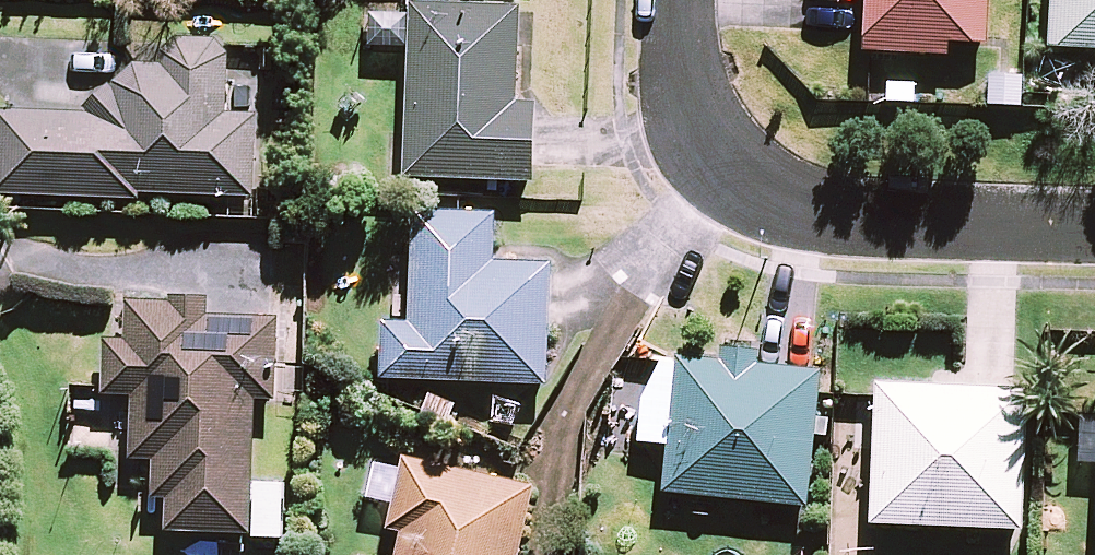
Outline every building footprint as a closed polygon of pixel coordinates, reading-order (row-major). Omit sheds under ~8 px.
[(522,4),(416,0),(410,175),(537,180),(540,100),(518,99),(522,4)] [(867,49),(953,54),(954,39),(991,41),(993,0),(869,0),(867,49)] [(1051,46),(1094,48),(1094,0),(1054,0),(1051,46)] [(138,60),(84,112),(0,109),(0,112),(0,192),(143,197),(143,191),(256,194),(259,111),(230,111),(232,52),(218,36),(180,35),(164,50),(164,61),(138,60)] [(1025,74),(991,72),(989,103),(1024,105),(1025,74)] [(498,210),(416,207),(413,320),(387,319),(385,377),(551,382),(555,261),(496,259),(498,210)] [(209,312),(210,294),(173,293),(173,299),(131,297),(130,336),(109,336),(107,391),(137,393),(135,456),(157,457),(156,495),(169,495),(168,527),(255,530),(259,395),(279,395),(282,314),(209,312)] [(759,360),(760,347),(726,343),(725,358),(681,353),(680,362),(666,490),(811,505),(823,392),(826,367),(759,360)] [(1031,386),(879,380),(878,395),(873,519),(1025,525),(1031,386)] [(1081,412),(1079,461),(1094,461),(1094,413),(1081,412)] [(407,454),(391,525),(404,528),(398,554),(523,554),(539,483),(517,478),(407,454)]
